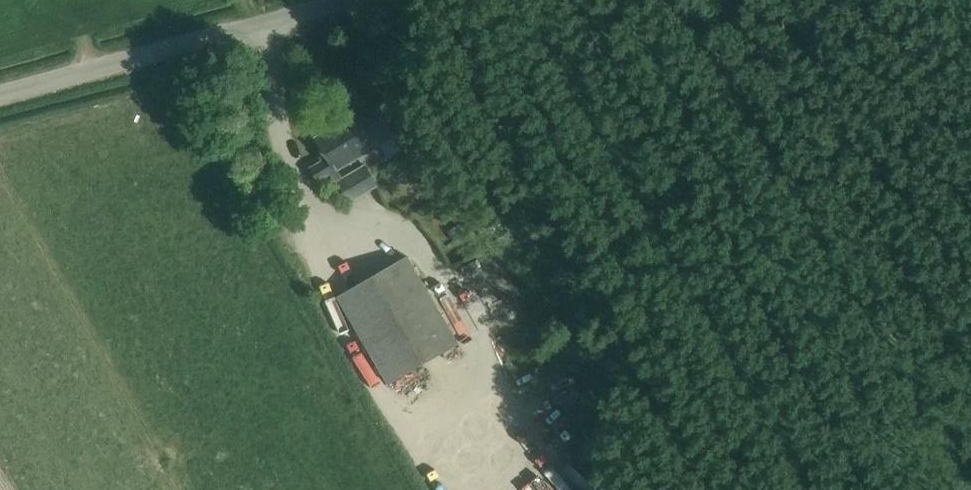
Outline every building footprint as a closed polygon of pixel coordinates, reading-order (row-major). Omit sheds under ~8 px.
[(373,104),(314,138),(321,150),(316,153),(320,160),(308,167),(321,190),(335,182),(347,202),(374,186),(362,165),(339,179),(334,170),(392,137),(373,104)] [(337,296),(386,384),(455,345),(406,258),(337,296)] [(560,453),(553,458),(571,484),(578,478),(560,453)]
